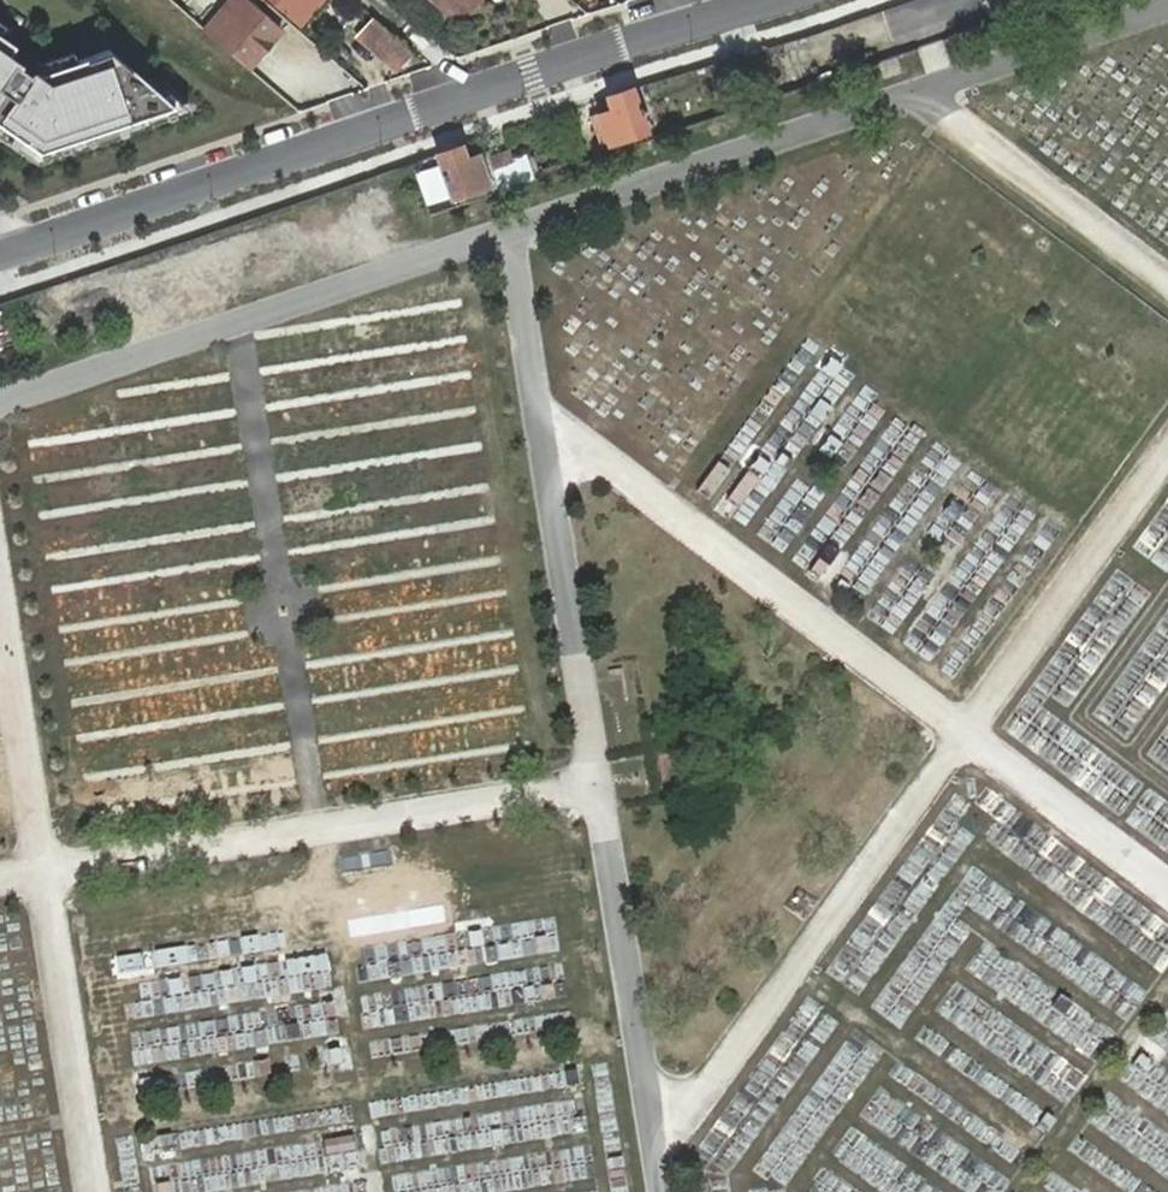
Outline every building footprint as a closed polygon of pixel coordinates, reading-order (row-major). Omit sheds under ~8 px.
[(247,65),(273,31),(238,0),(233,0),(206,30),(247,65)] [(290,16),(304,0),(271,0),(290,16)] [(290,16),(298,23),(318,0),(304,0),(290,16)] [(458,25),(479,0),(428,0),(458,25)] [(1031,11),(1064,0),(1027,0),(1031,11)] [(393,66),(409,50),(369,14),(353,32),(393,66)] [(38,148),(173,103),(161,92),(110,45),(35,75),(5,54),(14,41),(0,31),(0,121),(38,148)] [(643,133),(631,87),(605,96),(610,111),(588,119),(598,147),(643,133)] [(36,160),(191,108),(172,90),(161,92),(173,103),(38,148),(0,121),(0,135),(36,160)] [(497,181),(500,192),(517,186),(509,157),(490,163),(487,155),(464,164),(458,146),(435,154),(449,196),(497,181)] [(332,1154),(357,1149),(354,1134),(329,1140),(332,1154)]
